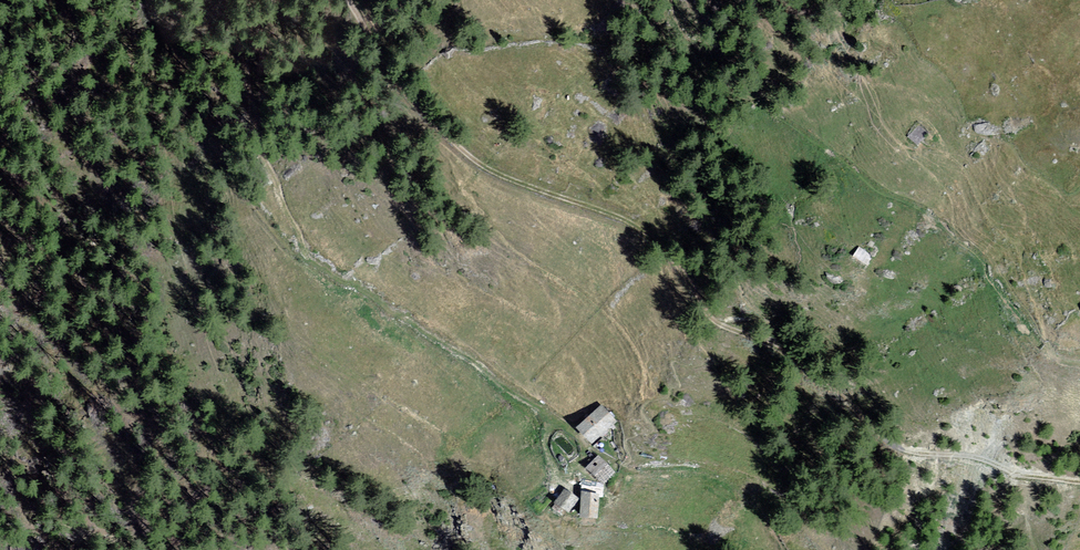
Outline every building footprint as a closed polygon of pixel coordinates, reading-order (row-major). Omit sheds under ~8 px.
[(928,132),(919,126),(910,137),(918,144),(928,132)] [(872,256),(860,249),(855,257),(867,264),(872,256)] [(615,422),(601,407),(578,427),(592,442),(615,422)] [(615,474),(599,458),(588,469),(604,485),(615,474)] [(578,499),(565,490),(557,502),(569,511),(578,499)] [(599,496),(583,493),(581,515),(597,517),(599,496)]
